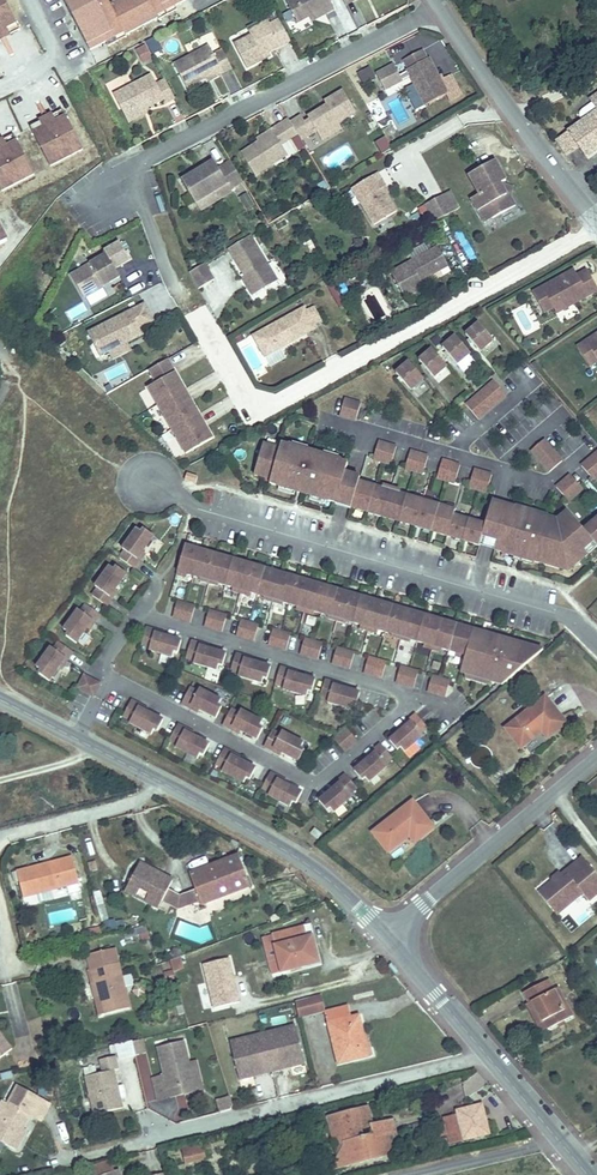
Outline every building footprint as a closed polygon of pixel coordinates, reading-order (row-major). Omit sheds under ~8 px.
[(140,18),(138,13),(161,2),(165,0),(68,0),(87,39),(115,25),(117,29),(140,18)] [(282,0),(294,23),(305,17),(318,10),(320,15),(330,9),(325,0),(283,0),(282,0)] [(138,13),(140,18),(144,26),(167,15),(161,2),(138,13)] [(10,22),(0,3),(0,27),(10,22)] [(318,10),(305,17),(308,22),(320,15),(318,10)] [(259,54),(287,40),(276,18),(268,22),(266,19),(256,25),(260,32),(246,39),(243,35),(231,42),(244,68),(262,59),(259,54)] [(0,27),(0,36),(13,29),(10,22),(0,27)] [(260,32),(256,25),(241,31),(243,35),(246,39),(260,32)] [(150,54),(161,50),(156,37),(146,40),(150,54)] [(135,48),(140,62),(150,58),(145,44),(135,48)] [(206,47),(172,66),(185,89),(205,78),(219,71),(220,74),(229,70),(220,51),(211,56),(206,47)] [(428,58),(406,70),(425,105),(446,95),(447,92),(428,58)] [(375,70),(382,89),(401,83),(394,63),(375,70)] [(363,83),(374,78),(369,67),(358,71),(363,83)] [(219,71),(205,78),(207,82),(220,74),(219,71)] [(163,104),(172,100),(161,78),(154,83),(149,75),(112,93),(118,105),(126,101),(131,112),(144,107),(160,99),(163,104)] [(302,116),(290,123),(298,137),(300,140),(317,131),(322,140),(342,128),(338,122),(355,111),(343,90),(325,101),(327,105),(308,117),(310,119),(306,122),(302,116)] [(173,122),(184,117),(176,100),(165,105),(173,122)] [(146,113),(144,107),(131,112),(126,101),(118,105),(127,123),(146,113)] [(564,134),(574,149),(581,143),(589,153),(596,148),(596,111),(564,134)] [(290,123),(288,120),(281,124),(291,141),(298,137),(290,123)] [(291,141),(281,124),(272,130),(275,134),(262,143),(261,141),(243,153),(257,176),(289,156),(282,146),(291,141)] [(32,148),(65,132),(61,125),(28,141),(32,148)] [(275,134),(272,130),(259,139),(261,141),(262,143),(275,134)] [(45,174),(77,158),(65,132),(32,148),(45,174)] [(380,154),(391,148),(384,135),(373,141),(380,154)] [(16,156),(12,149),(0,155),(0,164),(16,156)] [(28,182),(16,156),(0,164),(0,196),(28,182)] [(496,157),(469,173),(481,192),(473,196),(480,208),(488,204),(495,216),(518,202),(512,192),(509,188),(507,189),(504,184),(506,183),(504,179),(508,177),(496,157)] [(231,187),(242,181),(230,161),(219,167),(214,160),(183,180),(198,202),(228,182),(231,187)] [(382,171),(353,189),(356,195),(374,225),(396,212),(380,184),(387,180),(382,171)] [(446,192),(427,203),(437,221),(456,210),(446,192)] [(247,193),(239,197),(244,209),(253,205),(247,193)] [(250,236),(229,248),(245,275),(248,280),(246,281),(253,293),(276,279),(250,236)] [(117,245),(102,254),(104,257),(70,278),(84,300),(102,288),(101,286),(107,282),(109,284),(118,278),(114,271),(128,262),(117,245)] [(394,272),(409,298),(428,287),(424,280),(451,264),(440,245),(394,272)] [(204,263),(190,272),(199,288),(214,279),(204,263)] [(583,273),(580,267),(575,270),(578,276),(583,273)] [(596,292),(596,275),(593,268),(583,273),(578,276),(575,270),(538,290),(549,310),(558,305),(565,301),(569,307),(596,292)] [(569,307),(565,301),(558,305),(561,311),(569,307)] [(100,355),(111,350),(127,342),(138,336),(135,328),(152,320),(142,303),(88,331),(100,355)] [(312,304),(305,308),(313,322),(320,318),(312,304)] [(303,305),(253,333),(265,354),(281,345),(280,342),(285,339),(287,341),(315,325),(313,322),(305,308),(303,305)] [(488,337),(473,320),(460,331),(472,345),(476,341),(480,345),(488,337)] [(465,351),(450,333),(437,344),(449,358),(453,354),(457,358),(465,351)] [(582,345),(594,364),(596,363),(596,335),(582,345)] [(127,342),(111,350),(116,357),(131,350),(129,345),(127,342)] [(442,364),(427,347),(414,358),(426,371),(430,368),(434,372),(442,364)] [(268,355),(273,364),(285,358),(280,349),(268,355)] [(458,362),(461,370),(474,364),(470,356),(458,362)] [(419,377),(404,360),(391,371),(403,385),(407,380),(411,384),(419,377)] [(178,376),(152,391),(189,458),(215,444),(178,376)] [(474,416),(502,392),(489,377),(462,402),(474,416)] [(354,420),(359,402),(341,396),(336,414),(354,420)] [(559,457),(540,435),(528,446),(546,467),(559,457)] [(388,463),(393,445),(375,440),(370,458),(388,463)] [(340,472),(343,462),(327,458),(326,459),(318,456),(319,456),(301,451),(301,452),(293,449),(276,444),(275,449),(258,444),(250,475),(266,480),(265,484),(280,488),(280,487),(291,490),(291,491),(308,495),(308,494),(319,497),(319,498),(332,502),(340,472)] [(420,472),(425,453),(407,448),(402,467),(420,472)] [(592,448),(578,460),(591,475),(596,469),(596,454),(592,448)] [(452,481),(457,462),(439,458),(434,476),(452,481)] [(484,489),(489,471),(471,466),(466,484),(484,489)] [(566,496),(580,484),(568,470),(553,482),(566,496)] [(184,480),(196,481),(197,474),(185,472),(184,480)] [(355,477),(355,476),(340,472),(332,502),(347,506),(355,477)] [(428,500),(429,497),(410,492),(410,495),(395,491),(396,488),(379,484),(378,487),(363,483),(364,480),(355,477),(347,506),(476,542),(482,521),(450,512),(451,507),(452,504),(443,501),(442,504),(428,500)] [(491,546),(503,501),(489,497),(482,521),(476,542),(491,546)] [(596,538),(596,510),(580,525),(567,510),(559,517),(553,515),(552,515),(552,514),(543,512),(532,509),(523,506),(523,507),(512,504),(512,503),(503,501),(491,546),(500,548),(500,547),(511,551),(520,554),(520,553),(531,556),(530,557),(556,564),(558,556),(568,553),(573,560),(585,549),(581,544),(590,537),(594,541),(596,538)] [(559,517),(567,510),(563,506),(553,515),(559,517)] [(142,553),(154,536),(144,529),(142,532),(137,529),(122,549),(125,551),(120,558),(134,569),(140,561),(138,559),(142,553)] [(585,549),(594,541),(590,537),(581,544),(585,549)] [(476,623),(188,538),(179,567),(189,570),(190,567),(204,571),(203,574),(220,579),(221,576),(235,580),(234,583),(252,588),(253,586),(267,590),(267,593),(284,598),(285,595),(299,599),(298,602),(316,607),(317,604),(331,609),(330,612),(348,617),(349,614),(362,618),(361,621),(380,626),(380,623),(395,628),(394,631),(412,636),(412,633),(428,637),(427,640),(443,645),(444,642),(458,646),(457,649),(467,652),(463,667),(469,668),(490,674),(504,678),(538,648),(525,645),(527,638),(492,628),(490,633),(474,629),(476,623)] [(573,560),(568,553),(558,556),(556,564),(565,566),(573,560)] [(115,590),(127,574),(117,567),(115,570),(110,567),(96,587),(98,589),(93,596),(108,607),(113,599),(111,597),(115,590)] [(192,621),(196,605),(178,601),(174,616),(192,621)] [(89,628),(93,622),(96,624),(102,615),(87,605),(82,613),(79,611),(65,631),(70,634),(68,638),(78,645),(89,628)] [(223,630),(228,614),(210,609),(205,625),(223,630)] [(255,639),(260,623),(242,618),(237,634),(255,639)] [(490,633),(492,628),(476,623),(474,629),(490,633)] [(180,651),(183,640),(164,635),(156,633),(157,630),(148,627),(143,645),(152,647),(151,650),(175,656),(176,651),(180,651)] [(288,647),(292,632),(274,627),(270,642),(288,647)] [(320,656),(324,641),(306,635),(302,651),(320,656)] [(538,648),(544,643),(527,638),(525,645),(538,648)] [(225,664),(228,652),(209,647),(201,645),(202,642),(193,640),(188,657),(197,659),(196,662),(220,669),(221,663),(225,664)] [(62,666),(67,660),(69,662),(75,653),(60,643),(55,651),(53,649),(38,669),(43,672),(41,676),(51,683),(62,666)] [(352,665),(356,649),(338,644),(334,660),(352,665)] [(270,676),(273,664),(254,659),(246,657),(247,654),(237,652),(233,670),(241,672),(241,675),(264,681),(266,675),(270,676)] [(384,674),(388,658),(370,653),(366,669),(384,674)] [(416,682),(420,667),(402,662),(398,678),(416,682)] [(314,688),(317,676),(298,672),(291,669),(292,666),(282,664),(277,682),(286,684),(285,687),(309,693),(311,688),(314,688)] [(490,674),(469,668),(467,674),(488,679),(490,674)] [(448,691),(452,676),(434,671),(430,686),(448,691)] [(93,695),(99,681),(82,673),(75,686),(93,695)] [(359,701),(362,689),(343,684),(336,682),(336,679),(327,677),(322,694),(331,697),(330,699),(354,705),(356,700),(359,701)] [(224,699),(201,688),(200,690),(192,686),(184,703),(193,707),(194,704),(219,717),(224,706),(221,704),(224,699)] [(545,695),(506,727),(521,746),(542,730),(548,737),(566,722),(545,695)] [(148,711),(141,708),(142,705),(134,700),(125,717),(134,721),(132,723),(154,734),(157,729),(160,731),(166,720),(148,711)] [(261,738),(266,727),(263,725),(265,720),(243,709),(242,711),(234,707),(226,724),(234,728),(236,725),(243,729),(261,738)] [(424,729),(431,722),(419,709),(411,715),(413,718),(407,723),(393,736),(401,745),(403,743),(408,747),(426,731),(424,729)] [(195,734),(188,731),(190,728),(181,724),(173,740),(181,744),(179,747),(201,758),(204,753),(208,754),(213,743),(195,734)] [(360,737),(350,725),(338,736),(348,748),(360,737)] [(307,740),(285,729),(284,732),(275,728),(267,744),(276,748),(278,746),(284,749),(302,758),(307,747),(304,745),(307,740)] [(389,760),(396,753),(384,740),(377,746),(378,749),(373,754),(358,767),(366,776),(369,774),(373,778),(391,762),(389,760)] [(242,758),(235,754),(236,752),(227,747),(219,763),(227,767),(226,770),(248,781),(251,776),(254,777),(259,766),(242,758)] [(283,775),(274,770),(266,787),(274,791),(272,793),(294,804),(297,799),(301,801),(306,790),(288,781),(281,778),(283,775)] [(355,790),(362,784),(349,771),(342,777),(344,780),(338,785),(323,798),(331,807),(334,805),(338,809),(357,792),(355,790)] [(497,771),(491,781),(501,787),(507,777),(497,771)] [(415,800),(375,832),(394,856),(415,840),(419,844),(438,827),(415,800)] [(322,835),(326,830),(319,825),(316,830),(322,835)] [(238,856),(194,874),(198,885),(203,896),(207,905),(251,887),(238,856)] [(75,857),(20,872),(27,897),(82,883),(75,857)] [(584,858),(575,866),(578,869),(567,879),(564,876),(562,874),(555,880),(555,885),(542,896),(551,906),(557,900),(564,907),(570,908),(587,893),(593,900),(596,897),(596,872),(584,858)] [(167,887),(171,879),(139,864),(126,893),(158,907),(162,899),(167,887)] [(578,869),(575,866),(564,876),(567,879),(578,869)] [(203,896),(198,885),(179,893),(167,887),(162,899),(179,906),(203,896)] [(560,916),(570,908),(564,907),(557,900),(551,906),(560,916)] [(136,926),(137,941),(148,940),(146,925),(136,926)] [(314,933),(275,943),(282,971),(311,964),(309,958),(319,955),(314,933)] [(182,958),(161,963),(165,980),(175,978),(173,971),(184,969),(182,958)] [(229,959),(204,965),(215,1008),(239,1002),(229,959)] [(89,975),(91,985),(96,984),(101,1002),(105,1018),(128,1013),(116,968),(89,975)] [(96,984),(91,985),(85,987),(90,1005),(101,1002),(96,984)] [(531,985),(512,995),(517,1006),(522,1003),(539,1035),(563,1023),(547,991),(536,996),(531,985)] [(318,999),(294,1005),(298,1020),(322,1014),(318,999)] [(345,1009),(324,1013),(337,1067),(359,1062),(357,1052),(365,1050),(358,1018),(349,1021),(345,1009)] [(227,1046),(237,1084),(254,1080),(254,1077),(259,1075),(260,1078),(280,1073),(279,1070),(285,1069),(286,1072),(303,1067),(293,1029),(227,1046)] [(9,1054),(0,1043),(0,1061),(9,1054)] [(139,1044),(127,1047),(131,1060),(142,1057),(139,1044)] [(156,1106),(168,1102),(166,1094),(189,1087),(185,1068),(179,1044),(154,1051),(161,1080),(149,1083),(156,1106)] [(127,1047),(117,1050),(120,1063),(131,1060),(127,1047)] [(166,1094),(168,1102),(202,1094),(195,1065),(185,1068),(189,1087),(166,1094)] [(299,1072),(299,1087),(315,1087),(315,1072),(299,1072)] [(108,1073),(78,1081),(89,1121),(118,1113),(108,1073)] [(0,1120),(0,1146),(14,1154),(19,1145),(14,1142),(37,1099),(17,1088),(0,1120)] [(478,1109),(455,1115),(462,1144),(485,1139),(478,1109)] [(364,1114),(330,1121),(336,1149),(342,1148),(348,1169),(390,1160),(386,1141),(393,1139),(389,1123),(368,1128),(364,1114)] [(184,1163),(213,1159),(211,1142),(181,1145),(184,1163)]
